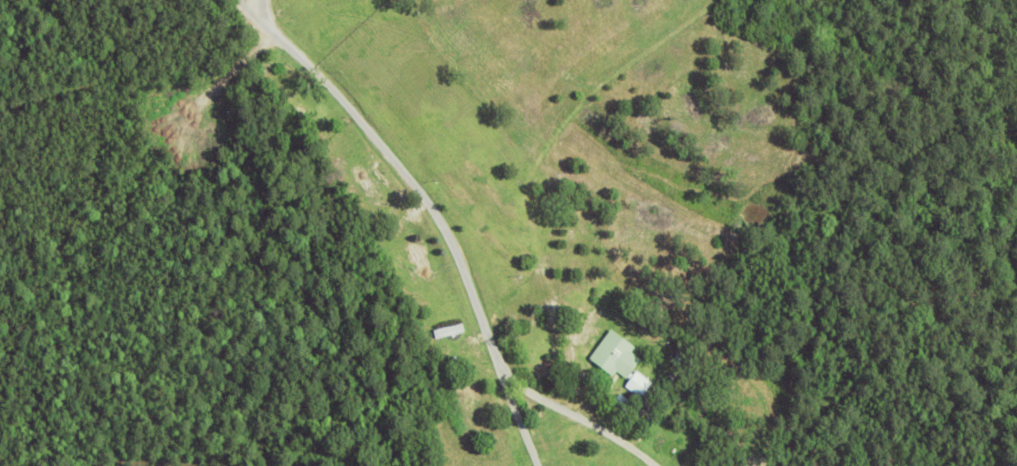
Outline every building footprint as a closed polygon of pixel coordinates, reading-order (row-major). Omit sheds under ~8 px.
[(327,146),(340,136),(344,141),(331,151),(327,146)] [(403,234),(412,230),(431,274),(422,278),(403,234)] [(619,369),(615,374),(591,356),(613,327),(636,345),(633,350),(643,357),(628,376),(619,369)] [(450,331),(466,328),(468,334),(451,337),(450,331)] [(673,360),(682,349),(690,354),(681,366),(673,360)] [(455,355),(472,351),(473,356),(457,361),(455,355)] [(627,385),(638,369),(655,382),(643,397),(627,385)] [(667,388),(663,391),(660,386),(676,376),(679,381),(675,384),(676,385),(669,390),(667,388)] [(616,401),(622,392),(633,400),(627,409),(616,401)] [(727,431),(733,423),(741,430),(735,437),(727,431)]
